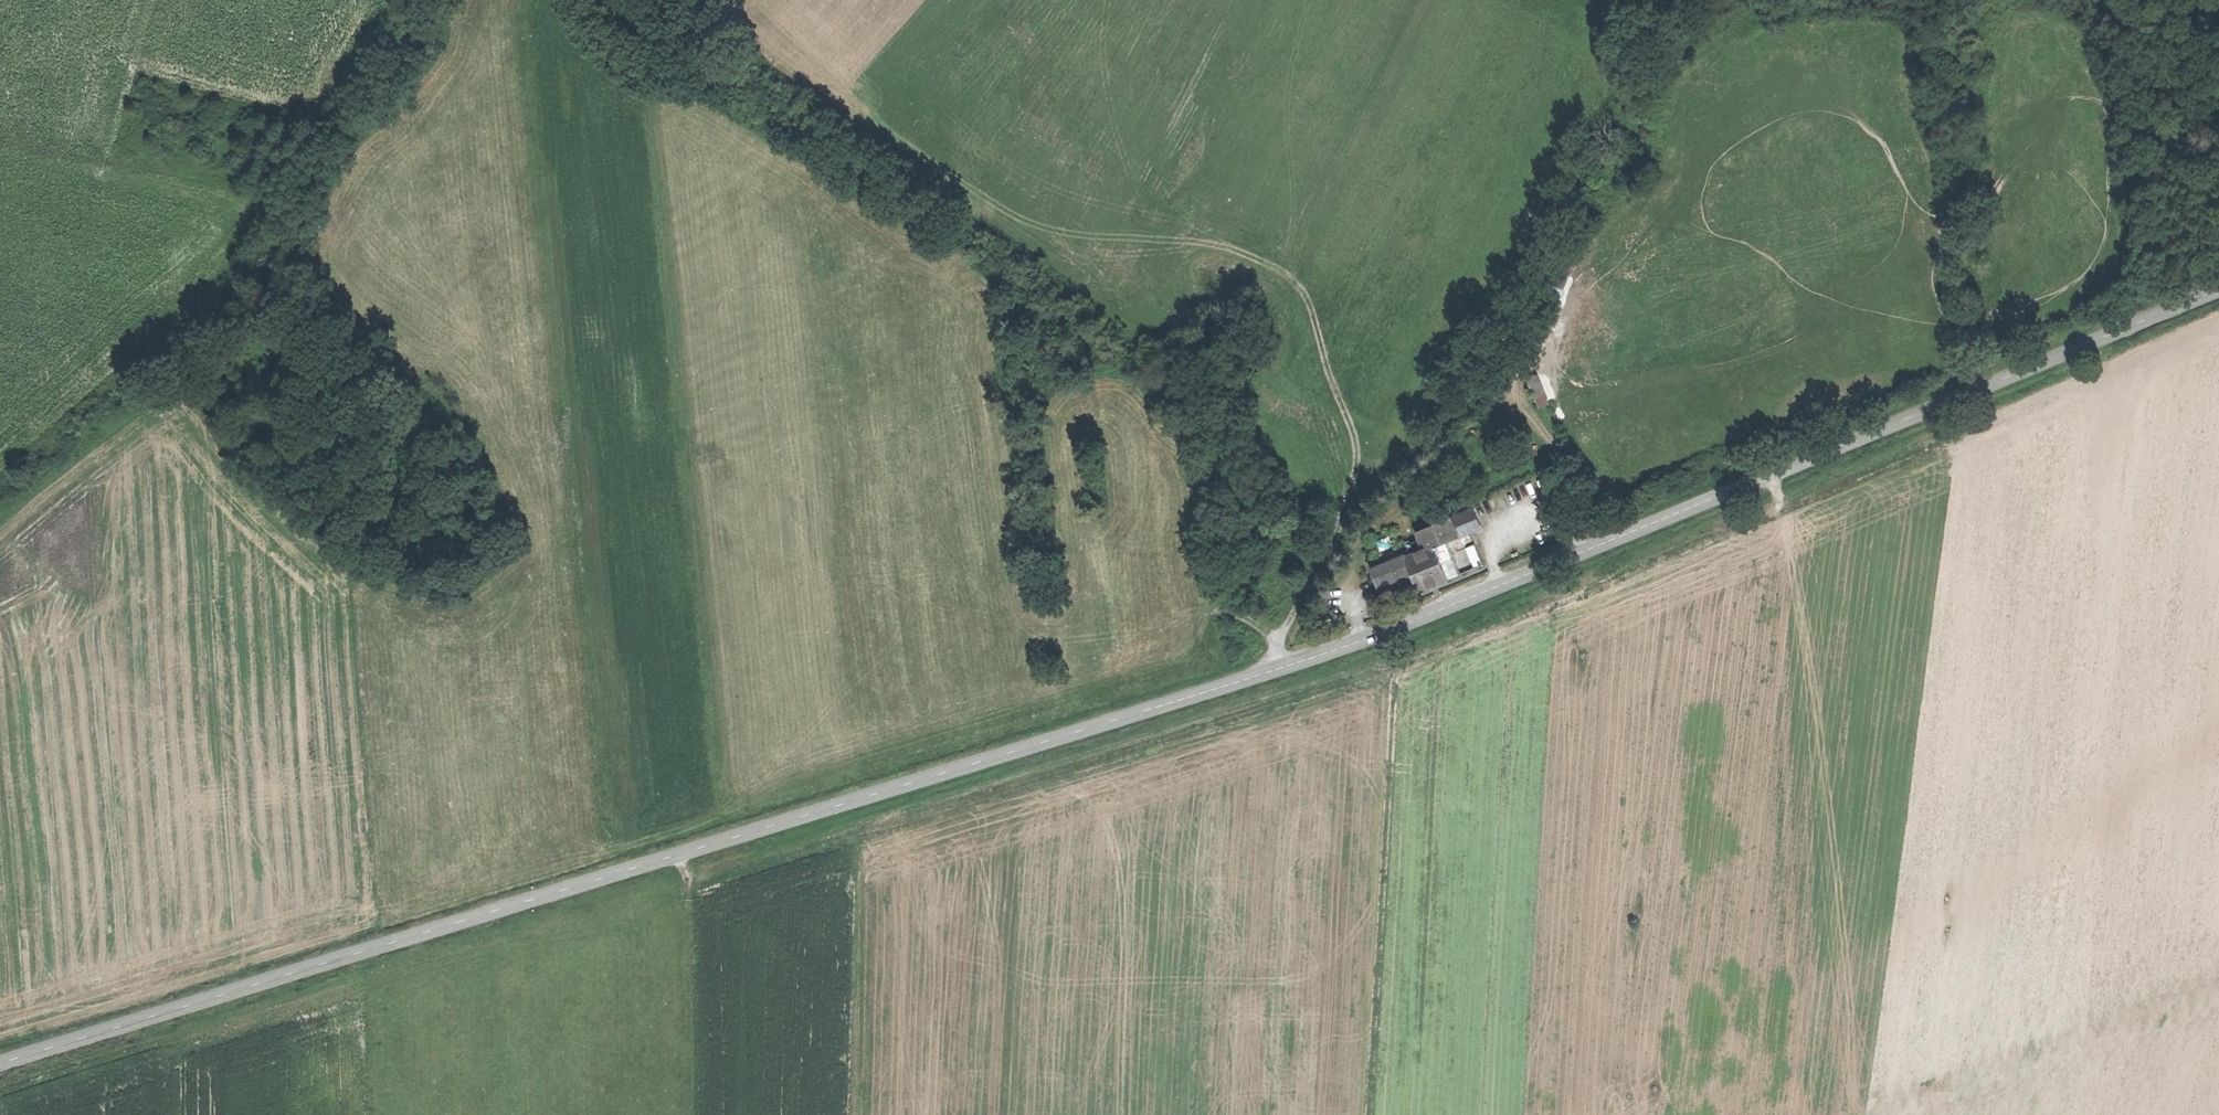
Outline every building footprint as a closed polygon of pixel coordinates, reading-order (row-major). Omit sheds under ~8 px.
[(1528,376),(1537,408),(1549,405),(1540,373),(1528,376)] [(1403,550),(1422,592),(1435,586),(1449,580),(1441,562),(1444,561),(1438,546),(1461,536),(1453,517),(1419,532),(1423,541),(1403,550)] [(1466,548),(1475,566),(1483,562),(1475,544),(1466,548)]
